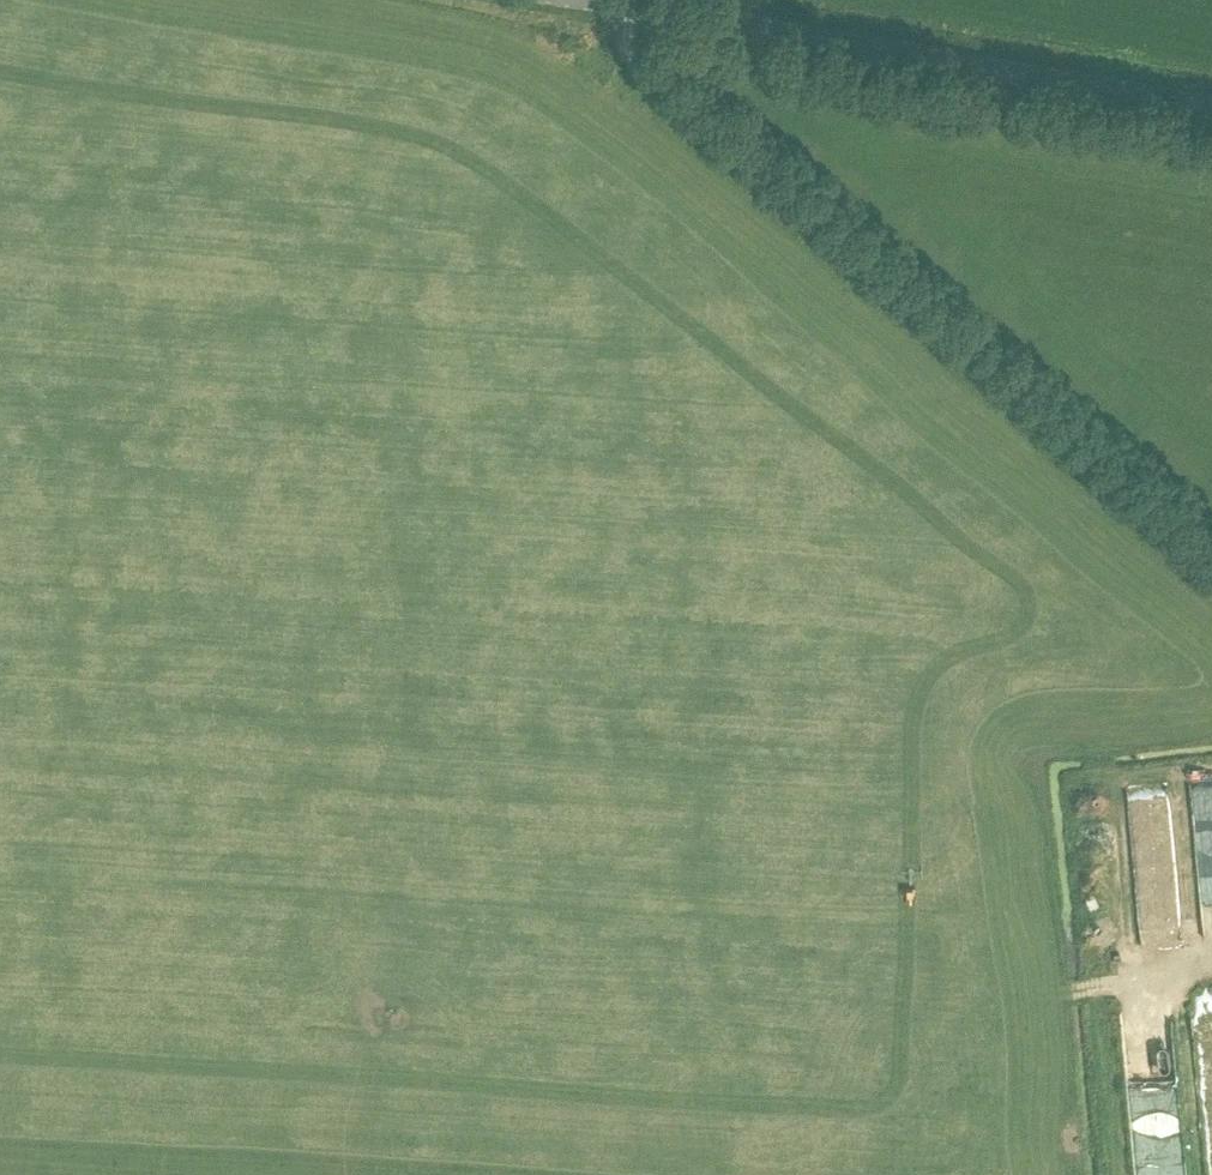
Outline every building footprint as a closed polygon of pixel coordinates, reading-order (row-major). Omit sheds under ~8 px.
[(1143,876),(1178,874),(1176,838),(1141,839),(1143,876)] [(1148,1162),(1148,1174),(1193,1174),(1192,1160),(1148,1162)]
